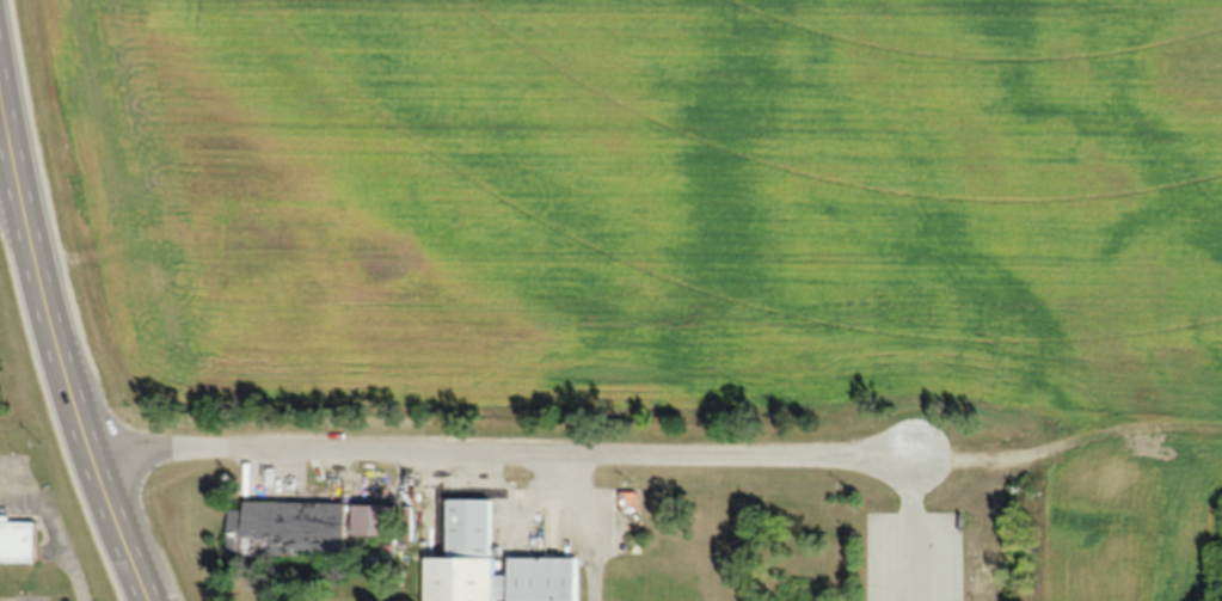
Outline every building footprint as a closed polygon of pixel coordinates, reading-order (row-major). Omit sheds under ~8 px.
[(496,599),(511,599),(511,600),(579,600),(579,558),(511,558),(511,575),(494,575),(494,500),(449,500),(449,558),(428,558),(428,600),(496,600),(496,599)] [(348,557),(348,502),(245,501),(245,510),(229,510),(229,556),(348,557)] [(355,535),(395,535),(395,505),(355,505),(355,535)] [(38,521),(0,522),(0,562),(38,562),(38,521)]
